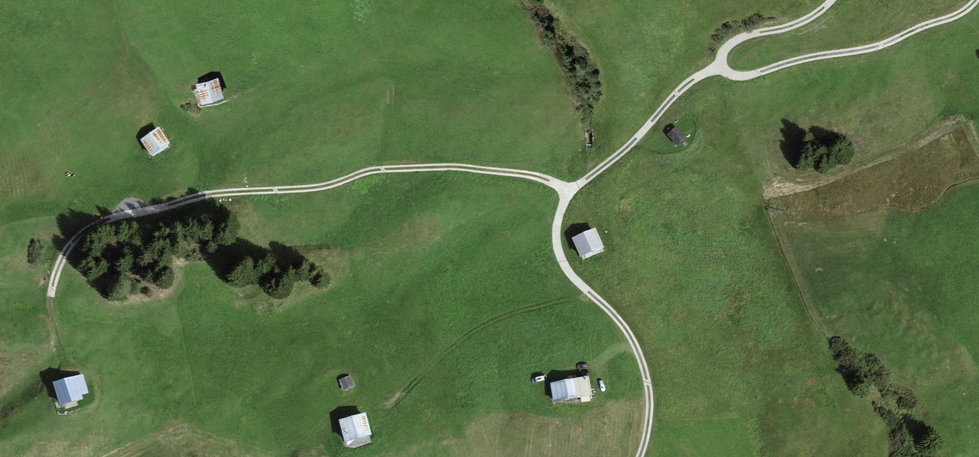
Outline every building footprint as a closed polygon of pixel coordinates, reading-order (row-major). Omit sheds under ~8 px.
[(225,100),(218,78),(196,85),(202,106),(225,100)] [(159,127),(141,140),(152,155),(170,143),(159,127)] [(677,146),(686,138),(676,127),(667,134),(677,146)] [(595,228),(572,238),(580,257),(603,247),(595,228)] [(83,374),(53,382),(59,405),(83,399),(82,394),(88,393),(83,374)] [(355,385),(351,375),(339,380),(343,390),(355,385)] [(553,401),(591,395),(588,377),(550,383),(553,401)] [(371,434),(365,413),(339,420),(345,442),(371,434)]
